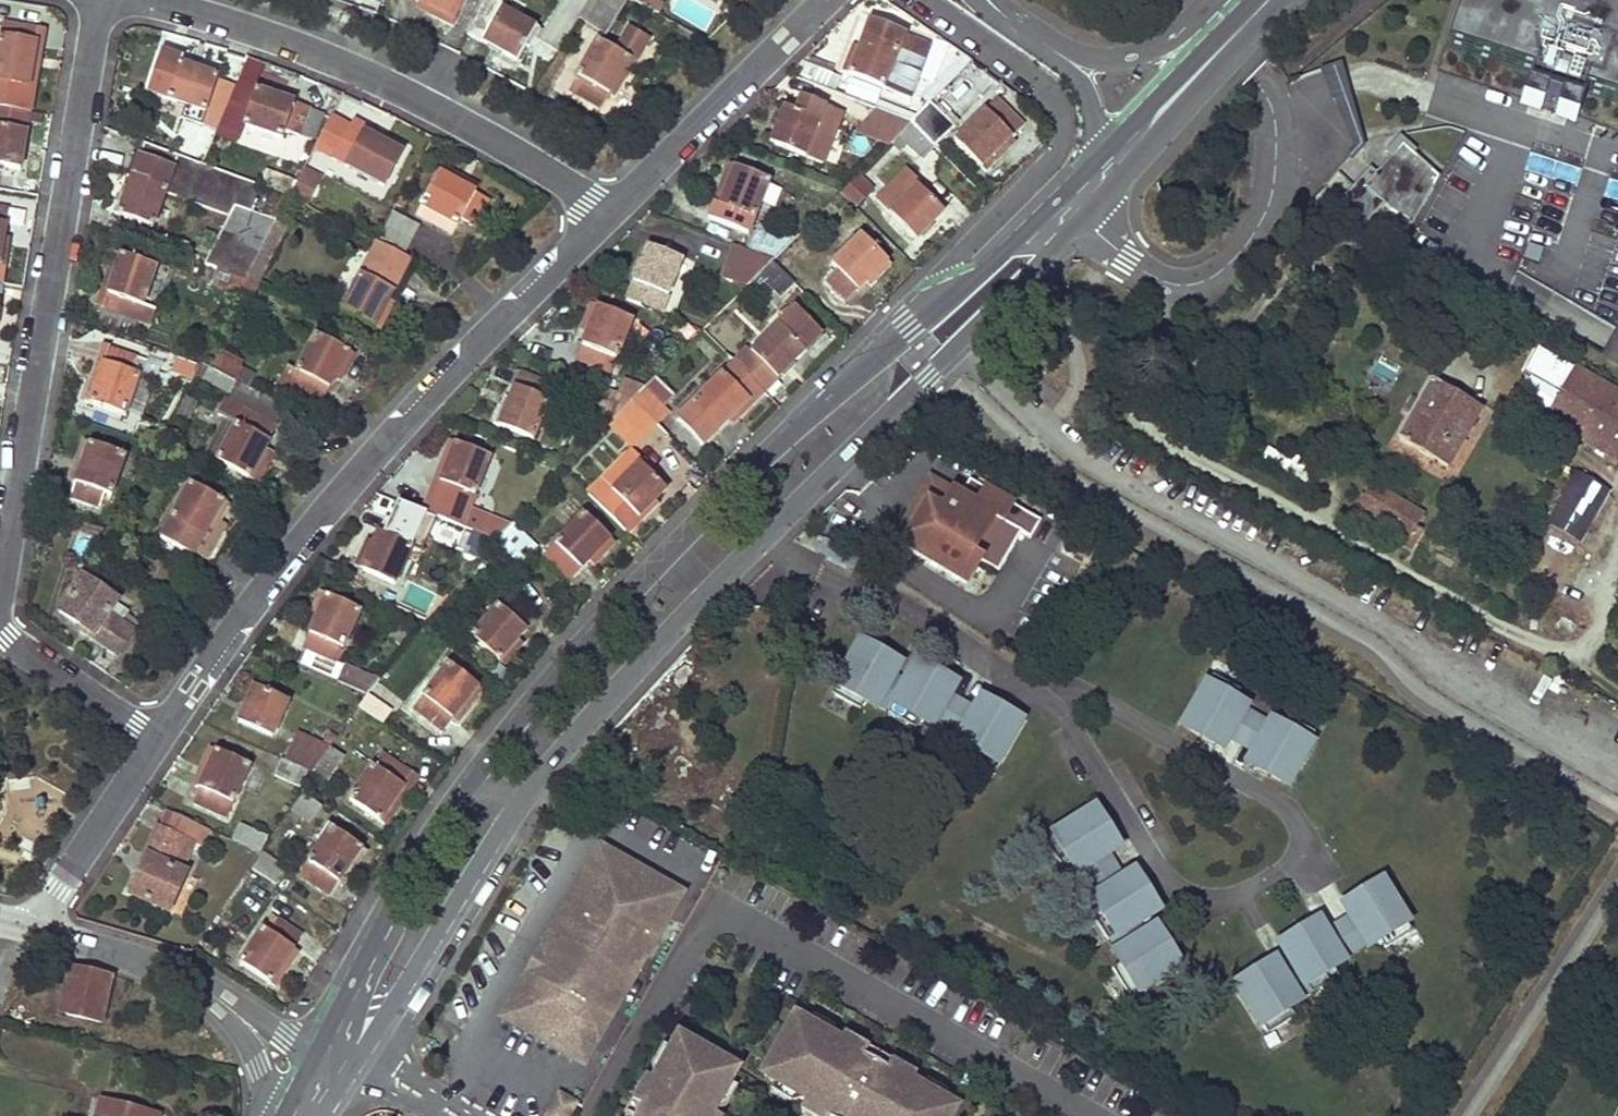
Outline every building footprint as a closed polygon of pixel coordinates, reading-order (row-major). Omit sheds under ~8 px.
[(434,12),(432,17),(450,25),(463,0),(411,0),(434,12)] [(469,35),(515,61),(524,47),(533,38),(557,50),(578,18),(589,0),(564,0),(542,32),(502,10),(507,0),(485,0),(469,35)] [(578,18),(602,33),(625,0),(589,0),(578,18)] [(632,2),(657,15),(669,0),(633,0),(632,2)] [(1445,46),(1529,74),(1520,102),(1575,121),(1585,93),(1617,104),(1617,0),(1460,0),(1445,46)] [(904,38),(870,22),(856,54),(852,52),(843,70),(907,100),(926,60),(899,48),(904,38)] [(3,25),(0,40),(0,81),(32,87),(36,66),(30,65),(36,31),(3,25)] [(899,48),(926,60),(930,50),(904,38),(899,48)] [(633,64),(597,42),(569,91),(599,108),(617,80),(621,82),(633,64)] [(959,60),(921,98),(927,105),(965,67),(959,60)] [(197,71),(165,61),(153,93),(185,106),(182,118),(214,130),(231,86),(216,81),(219,72),(200,65),(197,71)] [(278,93),(257,84),(245,125),(282,138),(286,130),(300,136),(311,110),(277,97),(278,93)] [(828,96),(805,88),(797,108),(801,110),(819,118),(828,96)] [(947,127),(944,130),(954,141),(986,109),(976,98),(947,127)] [(1020,126),(994,101),(986,109),(954,141),(985,171),(1000,155),(996,151),(1020,126)] [(879,103),(877,109),(903,120),(906,114),(879,103)] [(799,113),(784,106),(769,142),(803,157),(819,118),(801,110),(799,113)] [(947,127),(926,106),(915,117),(909,123),(930,144),(944,130),(947,127)] [(0,108),(0,172),(3,173),(4,166),(17,169),(28,113),(0,108)] [(903,120),(877,109),(867,134),(889,144),(897,135),(909,123),(903,120)] [(906,114),(903,120),(909,123),(915,117),(906,114)] [(930,144),(909,123),(897,135),(918,156),(930,144)] [(383,144),(352,126),(338,151),(351,159),(348,166),(383,186),(406,150),(387,139),(383,144)] [(1416,151),(1399,136),(1384,152),(1390,157),(1375,174),(1369,168),(1324,217),(1355,235),(1383,204),(1388,209),(1413,223),(1439,177),(1413,154),(1416,151)] [(260,188),(139,146),(126,180),(130,182),(125,196),(120,195),(112,213),(152,229),(165,195),(229,217),(204,266),(245,281),(275,224),(276,222),(250,212),(260,188)] [(768,181),(728,166),(721,185),(727,188),(714,220),(747,233),(768,181)] [(290,193),(308,202),(321,176),(303,168),(290,193)] [(293,180),(264,170),(259,185),(287,194),(293,180)] [(462,181),(446,170),(424,207),(457,227),(462,219),(474,225),(489,201),(460,185),(462,181)] [(865,173),(848,189),(862,204),(878,188),(865,173)] [(934,199),(908,173),(879,199),(915,239),(942,214),(931,202),(934,199)] [(457,227),(424,207),(418,217),(452,236),(457,227)] [(428,229),(402,215),(394,229),(390,226),(381,241),(408,258),(428,229)] [(287,231),(275,224),(245,281),(257,287),(287,231)] [(761,232),(751,254),(770,262),(790,242),(761,232)] [(889,266),(860,236),(831,264),(836,270),(827,279),(846,299),(871,277),(874,279),(889,266)] [(407,260),(378,245),(342,313),(378,332),(389,315),(382,311),(400,281),(397,279),(407,260)] [(751,254),(732,246),(719,277),(745,288),(758,274),(770,262),(751,254)] [(663,254),(648,248),(632,280),(623,300),(659,314),(667,296),(682,257),(666,249),(663,254)] [(108,275),(112,276),(100,308),(128,319),(146,326),(151,314),(139,310),(154,269),(117,255),(108,275)] [(789,280),(770,262),(758,274),(776,294),(789,280)] [(736,366),(763,392),(824,331),(798,305),(736,366)] [(632,322),(591,306),(584,324),(590,326),(577,358),(610,372),(632,322)] [(1607,339),(1613,325),(1577,309),(1571,323),(1607,339)] [(351,358),(316,336),(295,374),(293,372),(288,383),(320,401),(336,373),(340,375),(351,358)] [(144,365),(108,351),(97,384),(92,383),(85,401),(123,415),(144,365)] [(1542,418),(1617,462),(1617,398),(1537,351),(1524,373),(1557,392),(1542,418)] [(241,370),(215,356),(208,366),(234,381),(241,370)] [(736,366),(733,363),(694,403),(699,408),(688,418),(708,439),(733,415),(736,419),(763,392),(736,366)] [(234,381),(208,366),(198,383),(225,398),(234,381)] [(553,388),(520,374),(506,406),(502,405),(494,423),(530,438),(553,388)] [(673,397),(654,377),(644,388),(632,400),(655,424),(667,413),(663,407),(673,397)] [(1480,410),(1428,380),(1394,438),(1446,468),(1480,410)] [(225,398),(224,401),(273,428),(284,410),(234,381),(225,398)] [(620,381),(615,393),(632,400),(644,388),(620,381)] [(320,401),(288,383),(284,389),(317,406),(320,401)] [(615,393),(602,388),(590,419),(607,425),(619,414),(632,400),(615,393)] [(655,424),(632,400),(619,414),(641,436),(655,424)] [(273,428),(224,401),(215,415),(236,426),(214,461),(251,482),(263,463),(258,461),(276,429),(273,428)] [(236,426),(215,415),(197,451),(214,461),(236,426)] [(122,459),(84,444),(75,465),(80,468),(69,497),(96,506),(103,493),(111,494),(122,459)] [(489,459),(451,444),(442,462),(449,465),(435,497),(467,511),(489,459)] [(629,455),(588,494),(599,504),(639,464),(629,455)] [(639,464),(599,504),(625,531),(665,490),(653,479),(657,475),(643,460),(639,464)] [(1604,493),(1574,476),(1541,536),(1570,552),(1604,493)] [(965,484),(956,499),(926,482),(890,544),(964,587),(976,566),(995,577),(1018,537),(1027,542),(1037,525),(965,484)] [(1422,515),(1368,482),(1355,504),(1414,540),(1421,529),(1415,525),(1422,515)] [(227,506),(190,485),(162,535),(193,552),(210,522),(216,525),(216,524),(227,506)] [(613,544),(584,515),(544,555),(570,580),(595,557),(598,560),(613,544)] [(419,534),(386,519),(371,549),(366,547),(356,568),(393,585),(419,534)] [(216,525),(210,522),(193,552),(206,560),(223,529),(216,524),(216,525)] [(536,551),(510,526),(496,541),(521,565),(536,551)] [(521,565),(496,541),(480,559),(504,582),(521,565)] [(116,602),(83,579),(60,610),(94,636),(92,637),(116,654),(141,620),(131,614),(123,623),(108,613),(116,602)] [(311,614),(317,615),(302,646),(329,657),(338,661),(359,609),(322,593),(311,614)] [(537,619),(512,594),(472,636),(503,663),(519,647),(514,644),(537,619)] [(329,657),(302,646),(295,663),(321,674),(329,657)] [(862,703),(872,709),(891,676),(896,667),(858,646),(829,697),(857,712),(862,703)] [(346,665),(338,682),(368,695),(380,679),(346,665)] [(919,722),(929,728),(947,695),(952,686),(915,665),(904,684),(886,716),(914,732),(919,722)] [(482,690),(449,666),(415,709),(441,730),(464,704),(468,708),(482,690)] [(872,709),(886,716),(904,684),(891,676),(872,709)] [(1224,741),(1243,708),(1233,703),(1238,693),(1211,678),(1182,728),(1219,750),(1224,741)] [(268,694),(253,687),(237,721),(272,738),(290,696),(272,688),(268,694)] [(929,728),(943,736),(961,703),(947,695),(929,728)] [(392,715),(365,699),(359,708),(385,726),(392,715)] [(975,711),(957,743),(967,749),(961,758),(989,774),(1018,723),(980,702),(975,711)] [(975,711),(961,703),(943,736),(957,743),(975,711)] [(1238,749),(1257,716),(1243,708),(1224,741),(1238,749)] [(1257,716),(1238,749),(1252,756),(1270,724),(1257,716)] [(1280,730),(1270,724),(1252,756),(1247,765),(1284,787),(1313,736),(1286,720),(1280,730)] [(294,745),(286,762),(313,774),(324,758),(294,745)] [(345,760),(331,748),(324,758),(338,768),(345,760)] [(248,766),(211,749),(202,767),(207,770),(194,803),(217,813),(225,798),(233,801),(248,766)] [(411,775),(384,755),(353,801),(383,824),(397,806),(391,801),(411,775)] [(338,768),(324,758),(313,774),(327,783),(338,768)] [(286,762),(284,761),(277,775),(304,787),(313,774),(286,762)] [(317,829),(326,808),(298,796),(289,816),(317,829)] [(189,820),(163,809),(155,825),(182,837),(189,820)] [(1070,864),(1076,874),(1108,854),(1116,848),(1093,812),(1044,843),(1061,870),(1070,864)] [(237,824),(231,842),(260,852),(266,834),(237,824)] [(182,837),(155,825),(142,856),(146,859),(129,891),(166,909),(185,873),(183,872),(170,866),(182,837)] [(365,851),(333,829),(301,876),(327,893),(349,865),(353,867),(365,851)] [(196,845),(182,837),(170,866),(183,872),(196,845)] [(505,1019),(512,1023),(582,1063),(678,895),(600,851),(588,873),(505,1019)] [(1076,874),(1084,887),(1116,867),(1108,854),(1076,874)] [(252,871),(265,880),(272,871),(260,861),(252,871)] [(1124,881),(1116,867),(1084,887),(1093,900),(1124,881)] [(1124,881),(1093,900),(1099,910),(1090,916),(1107,943),(1138,923),(1156,912),(1133,875),(1124,881)] [(1349,915),(1368,947),(1378,941),(1384,950),(1410,934),(1380,884),(1343,907),(1349,915)] [(301,935),(272,915),(241,960),(273,984),(286,968),(280,963),(301,935)] [(1349,915),(1335,924),(1355,955),(1368,947),(1349,915)] [(1147,936),(1138,923),(1107,943),(1115,956),(1147,936)] [(1331,969),(1341,963),(1322,932),(1316,923),(1280,946),(1291,964),(1310,995),(1337,979),(1331,969)] [(1322,932),(1341,963),(1355,955),(1335,924),(1322,932)] [(1147,936),(1115,956),(1121,966),(1112,972),(1129,998),(1178,967),(1155,931),(1147,936)] [(110,974),(68,962),(55,1008),(98,1018),(110,974)] [(1287,1010),(1297,1004),(1277,972),(1272,963),(1235,986),(1265,1036),(1292,1019),(1287,1010)] [(1291,964),(1277,972),(1297,1004),(1310,995),(1291,964)] [(954,1109),(942,1102),(947,1093),(929,1082),(925,1089),(912,1081),(915,1076),(892,1063),(893,1062),(864,1045),(863,1047),(843,1035),(840,1041),(827,1033),(831,1027),(812,1016),(806,1026),(796,1020),(764,1076),(775,1082),(770,1091),(789,1102),(792,1097),(804,1104),(800,1111),(808,1115),(950,1115),(954,1109)] [(677,1040),(671,1051),(661,1045),(650,1065),(657,1068),(650,1081),(645,1078),(631,1102),(629,1100),(620,1115),(712,1115),(719,1104),(726,1107),(736,1089),(727,1084),(734,1071),(677,1040)] [(87,1100),(83,1115),(97,1115),(100,1103),(87,1100)] [(100,1103),(97,1115),(145,1115),(100,1103)]
